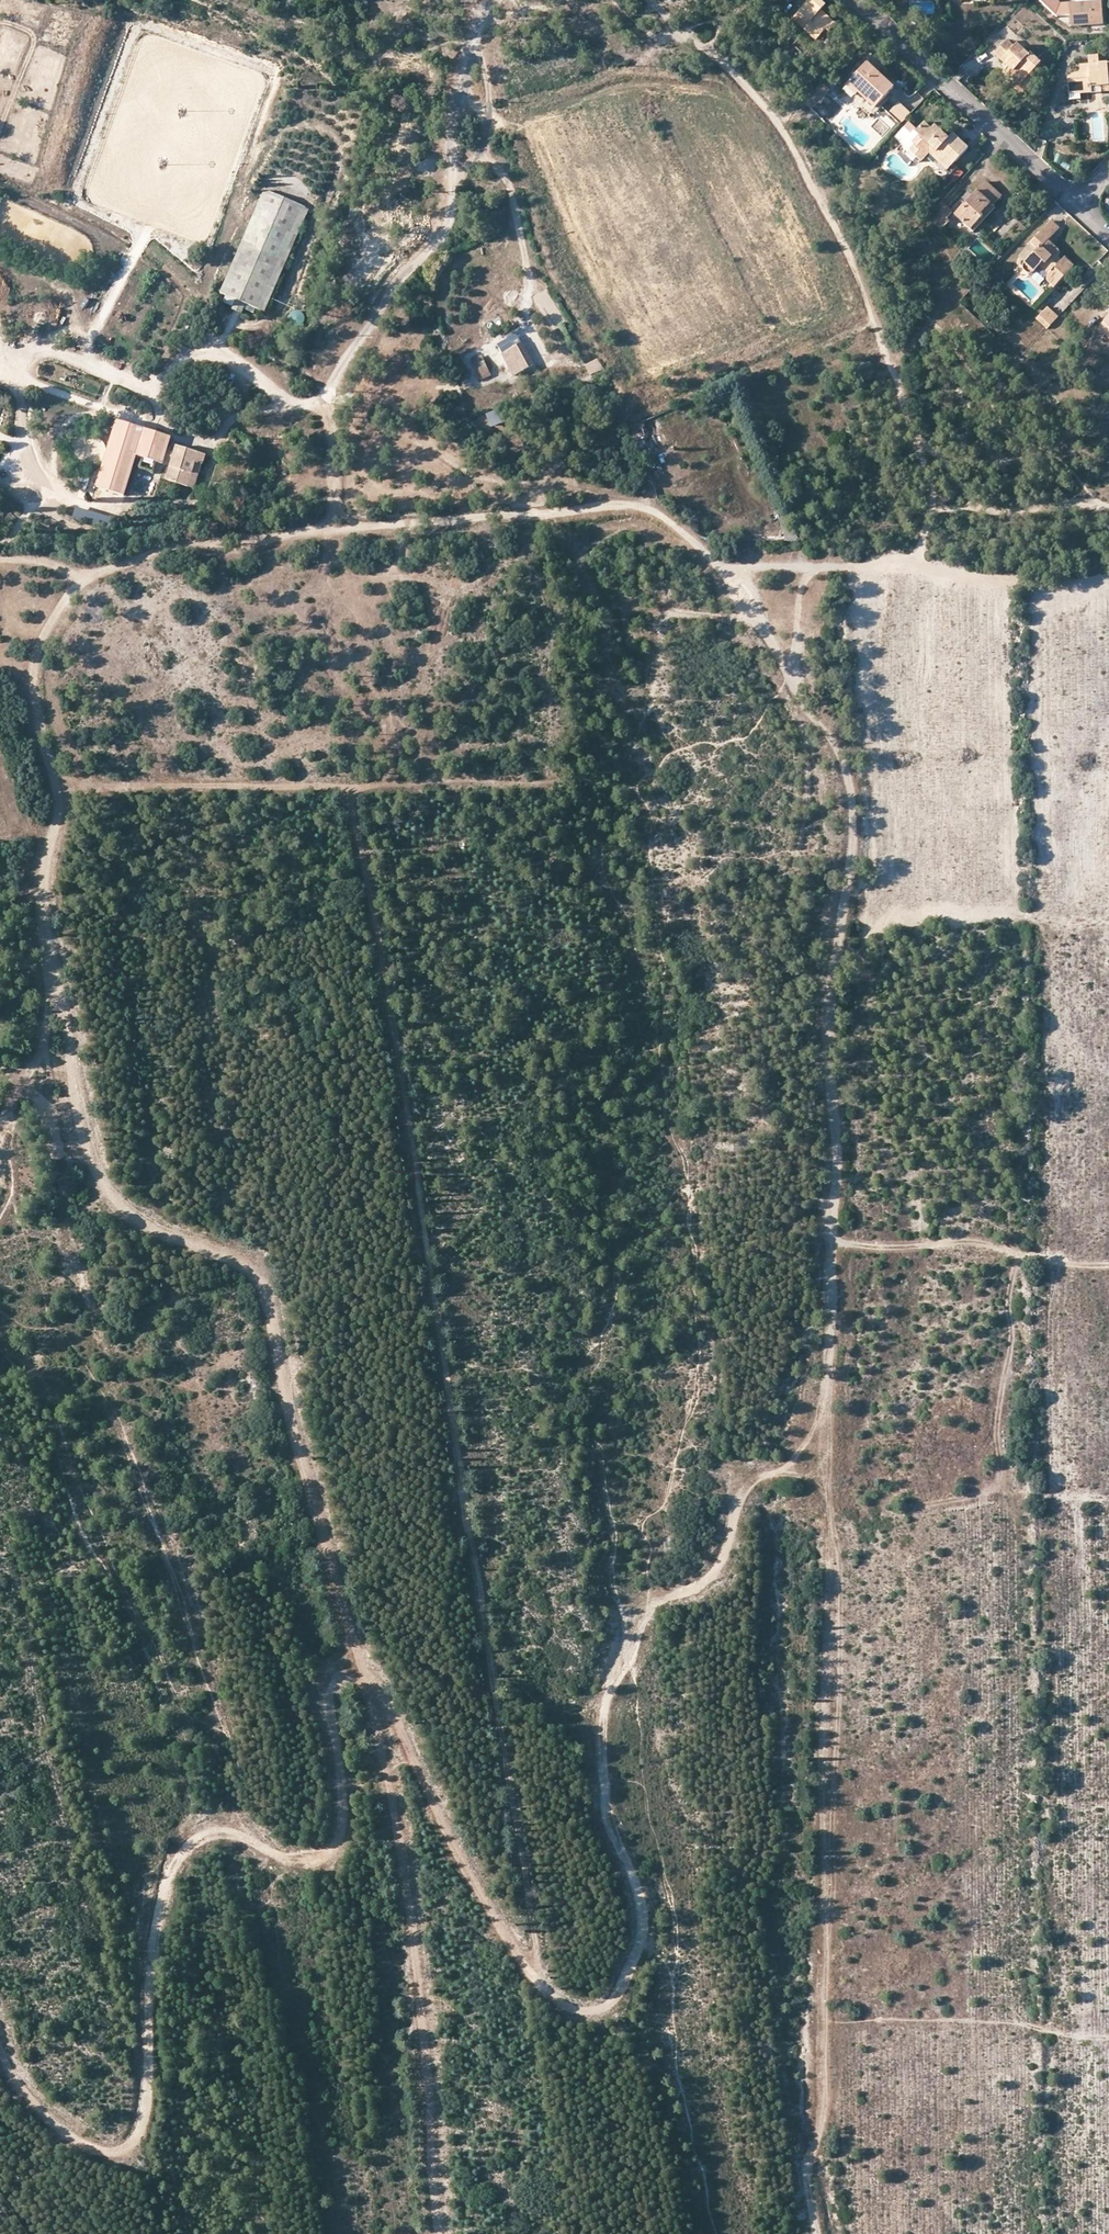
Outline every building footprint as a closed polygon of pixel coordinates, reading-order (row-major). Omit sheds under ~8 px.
[(827,6),(820,0),(811,0),(794,19),(817,40),(827,29),(830,32),(837,24),(822,12),(827,6)] [(1103,24),(1101,1),(1076,3),(1060,4),(1056,0),(1042,0),(1040,2),(1056,17),(1069,15),(1071,26),(1103,24)] [(1008,75),(1017,82),(1020,85),(1033,71),(1040,63),(1030,54),(1028,56),(1017,44),(1014,47),(1007,41),(994,54),(1008,68),(1012,71),(1008,75)] [(1088,65),(1099,65),(1098,55),(1088,56),(1088,65)] [(875,108),(894,88),(879,74),(875,71),(877,67),(871,61),(851,82),(861,91),(859,93),(875,108)] [(1088,65),(1079,66),(1079,74),(1067,75),(1069,95),(1091,93),(1091,95),(1101,94),(1101,92),(1108,91),(1108,63),(1099,65),(1088,65)] [(1020,85),(1017,82),(1012,87),(1021,96),(1039,77),(1033,71),(1020,85)] [(861,91),(851,82),(846,87),(856,96),(859,93),(861,91)] [(903,123),(910,114),(898,104),(891,112),(903,123)] [(916,130),(909,123),(905,128),(911,134),(916,130)] [(954,164),(968,148),(953,135),(949,140),(941,133),(938,136),(931,130),(925,124),(916,133),(919,137),(913,143),(915,145),(927,156),(950,177),(958,168),(954,164)] [(938,136),(941,133),(942,131),(935,126),(931,130),(938,136)] [(927,156),(915,145),(910,151),(922,162),(927,156)] [(991,203),(994,205),(1001,197),(986,182),(955,216),(970,230),(983,216),(981,214),(991,203)] [(234,303),(230,311),(241,315),(245,306),(263,314),(309,211),(263,191),(217,295),(234,303)] [(953,211),(942,201),(927,216),(942,229),(950,220),(947,217),(953,211)] [(983,216),(970,230),(974,233),(997,208),(994,205),(991,203),(981,214),(983,216)] [(1046,244),(1049,240),(1059,229),(1051,221),(1031,243),(1037,250),(1026,262),(1024,264),(1023,267),(1023,269),(1024,272),(1027,274),(1030,275),(1033,274),(1037,269),(1040,267),(1043,263),(1053,271),(1049,275),(1046,279),(1055,288),(1075,265),(1065,257),(1061,262),(1058,259),(1059,257),(1059,255),(1046,244)] [(1046,244),(1059,255),(1059,253),(1058,251),(1057,249),(1056,246),(1053,244),(1050,242),(1049,240),(1046,244)] [(1037,250),(1031,243),(1019,256),(1026,262),(1037,250)] [(1043,263),(1040,267),(1049,275),(1053,271),(1043,263)] [(1058,318),(1046,307),(1036,319),(1048,330),(1058,318)] [(1103,323),(1098,329),(1107,338),(1108,336),(1108,329),(1103,323)] [(514,375),(534,364),(522,344),(502,355),(514,375)] [(589,377),(603,371),(598,360),(585,365),(589,377)] [(479,377),(490,372),(485,362),(474,366),(479,377)] [(720,395),(723,404),(737,399),(733,390),(720,395)] [(486,415),(491,429),(503,425),(497,411),(486,415)] [(164,461),(166,452),(170,439),(117,423),(97,489),(124,498),(136,458),(162,466),(164,461)] [(166,482),(187,489),(194,464),(201,466),(202,467),(205,457),(176,448),(174,454),(171,464),(166,482)] [(171,464),(174,454),(166,452),(164,461),(171,464)] [(194,464),(187,489),(193,491),(201,466),(194,464)] [(107,530),(111,518),(76,507),(72,519),(107,530)]
